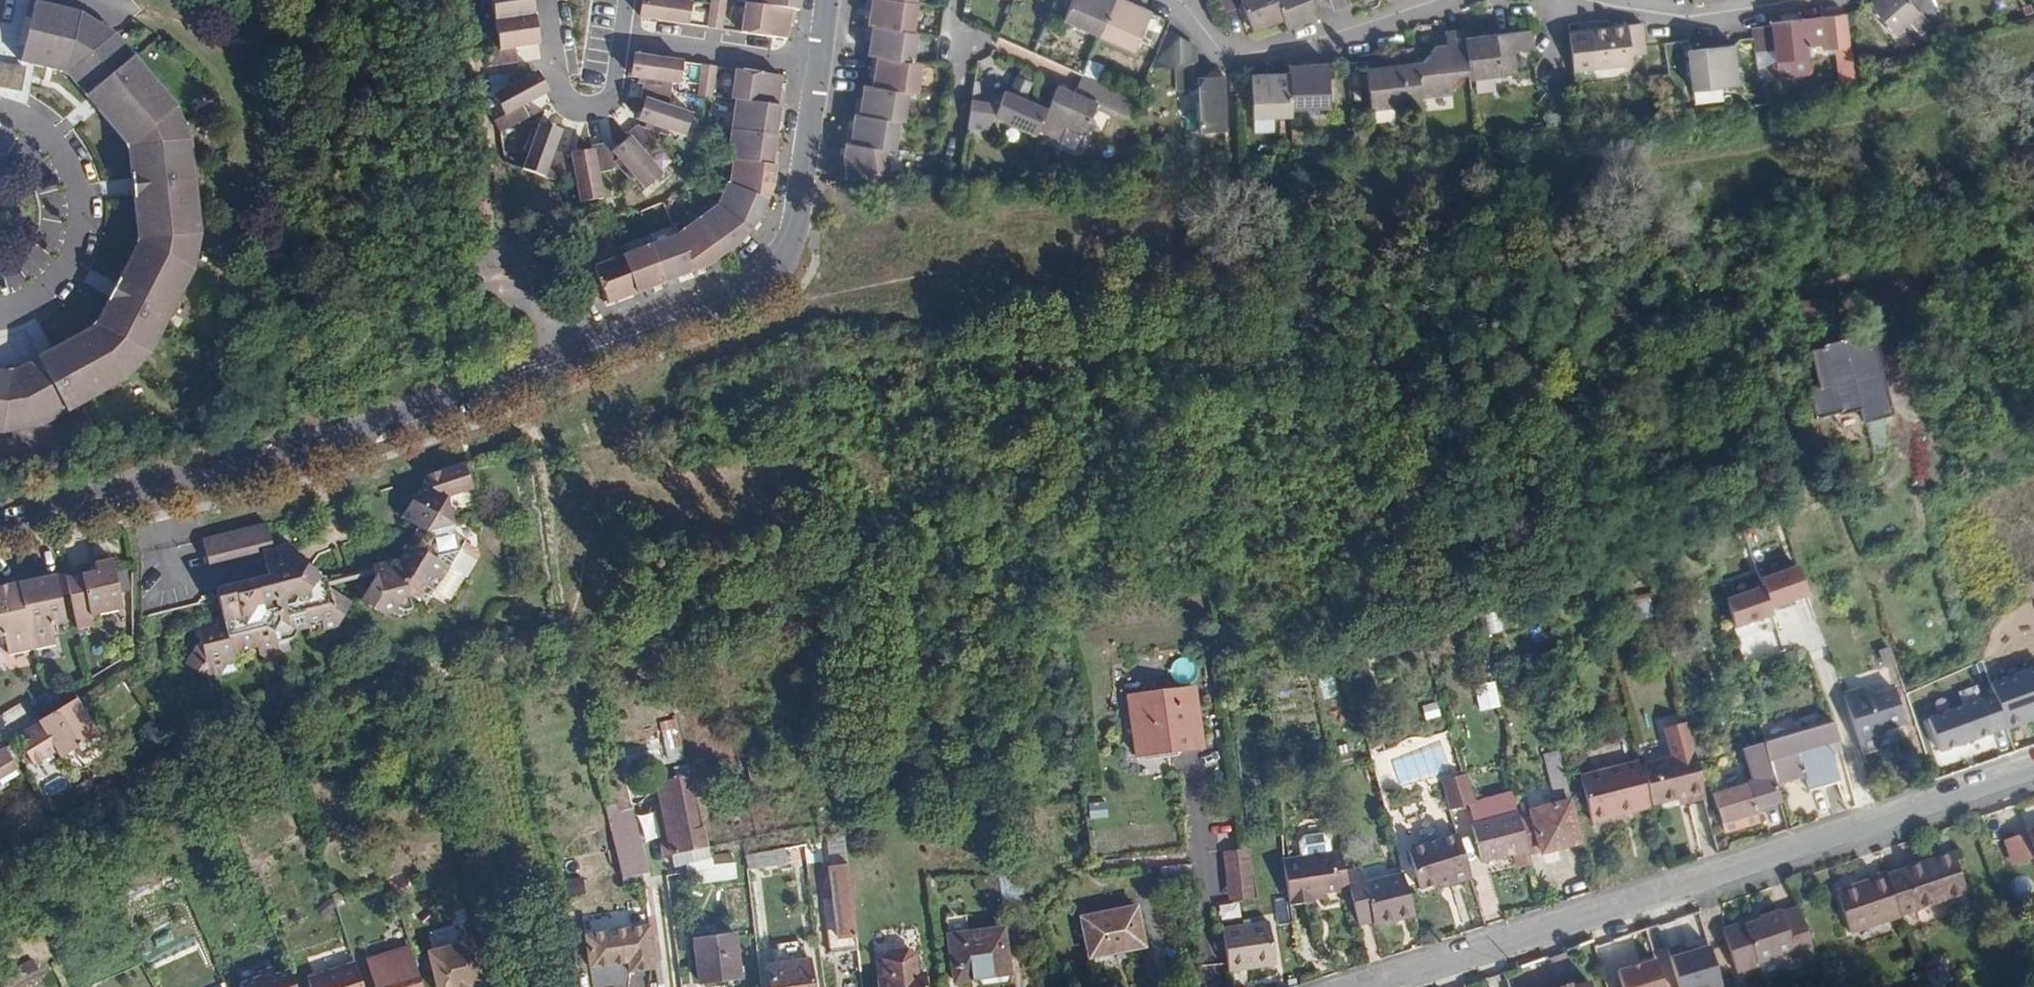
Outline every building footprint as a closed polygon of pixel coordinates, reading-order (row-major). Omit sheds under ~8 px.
[(533,0),(492,0),(495,19),(535,13),(533,0)] [(693,2),(685,0),(646,0),(643,18),(690,25),(693,2)] [(712,5),(709,28),(723,30),(728,0),(713,0),(712,5)] [(797,9),(801,9),(802,0),(757,0),(757,3),(797,9)] [(913,33),(917,2),(904,0),(867,0),(866,11),(870,11),(869,26),(913,33)] [(1063,19),(1100,35),(1114,0),(1071,0),(1063,19)] [(1151,13),(1122,0),(1114,0),(1100,35),(1134,50),(1151,13)] [(1222,14),(1238,8),(1235,0),(1217,0),(1222,14)] [(1283,19),(1275,0),(1242,0),(1254,30),(1283,19)] [(1318,17),(1312,0),(1275,0),(1283,19),(1287,29),(1318,17)] [(1933,6),(1931,0),(1876,0),(1869,6),(1896,34),(1919,14),(1922,16),(1933,6)] [(38,1),(23,60),(64,71),(71,75),(129,144),(131,152),(140,235),(138,246),(97,324),(94,324),(94,327),(15,370),(12,369),(10,369),(9,371),(0,370),(0,432),(2,432),(43,424),(127,378),(154,350),(195,269),(201,232),(191,141),(176,105),(116,33),(82,13),(38,1)] [(795,26),(797,9),(757,3),(747,2),(743,33),(788,39),(790,25),(795,26)] [(495,19),(500,50),(486,52),(488,67),(519,62),(517,47),(540,44),(535,13),(495,19)] [(1825,48),(1850,47),(1847,15),(1771,23),(1772,26),(1778,77),(1811,73),(1807,47),(1824,44),(1825,48)] [(1570,33),(1574,70),(1634,64),(1633,55),(1646,54),(1645,46),(1643,24),(1570,33)] [(872,56),(914,63),(918,33),(913,33),(869,26),(867,41),(870,41),(869,55),(872,56)] [(1174,62),(1192,61),(1197,47),(1166,30),(1150,65),(1174,62)] [(1451,77),(1469,75),(1465,40),(1464,30),(1446,31),(1446,34),(1435,36),(1436,43),(1424,62),(1417,62),(1420,96),(1453,93),(1451,77)] [(1514,52),(1532,50),(1533,50),(1531,31),(1513,33),(1514,52)] [(1469,75),(1469,79),(1517,74),(1514,52),(1513,33),(1496,35),(1496,37),(1465,40),(1469,75)] [(1734,47),(1688,52),(1693,91),(1738,86),(1734,47)] [(1371,109),(1421,104),(1420,96),(1417,62),(1415,49),(1389,52),(1390,60),(1366,63),(1371,109)] [(645,85),(673,89),(673,83),(680,84),(684,63),(638,55),(634,77),(639,78),(638,84),(645,85)] [(874,87),(909,91),(917,92),(921,64),(914,63),(872,56),(871,71),(876,72),(874,87)] [(1047,110),(1038,131),(1059,140),(1065,126),(1084,135),(1095,108),(1137,127),(1135,98),(1119,91),(1099,82),(1107,65),(1090,58),(1083,75),(1074,94),(1058,86),(1047,110)] [(1192,61),(1174,62),(1175,90),(1193,89),(1192,61)] [(0,63),(0,88),(21,92),(25,67),(0,63)] [(717,67),(703,64),(699,96),(713,98),(713,95),(717,67)] [(1290,66),(1290,74),(1291,109),(1330,107),(1328,65),(1290,66)] [(737,100),(783,107),(786,92),(781,92),(783,77),(737,70),(732,99),(737,100)] [(496,95),(506,114),(496,120),(502,132),(529,117),(523,106),(547,93),(537,74),(531,76),(528,72),(509,82),(511,87),(496,95)] [(1290,74),(1251,75),(1253,120),(1292,118),(1291,109),(1290,74)] [(1200,132),(1225,131),(1224,76),(1198,77),(1200,132)] [(670,107),(673,89),(645,85),(643,99),(649,99),(646,122),(652,122),(651,128),(661,135),(668,135),(671,130),(687,135),(692,114),(670,107)] [(856,114),(899,119),(905,120),(909,91),(874,87),(864,85),(862,100),(858,99),(856,114)] [(994,116),(1036,135),(1038,131),(1047,110),(1033,103),(1005,91),(999,104),(972,101),(968,127),(975,128),(988,131),(994,116)] [(732,129),(774,136),(776,122),(784,123),(785,108),(783,107),(737,100),(732,129)] [(847,142),(887,148),(895,149),(899,119),(856,114),(854,127),(849,127),(847,142)] [(525,150),(530,152),(524,167),(557,182),(570,174),(570,172),(567,156),(555,151),(562,133),(541,125),(539,129),(533,129),(525,150)] [(657,146),(661,135),(651,128),(638,126),(628,135),(632,139),(615,153),(621,160),(618,164),(621,168),(631,179),(635,176),(647,188),(662,174),(647,156),(657,146)] [(733,160),(777,167),(779,152),(771,150),(774,136),(732,129),(727,159),(733,160)] [(845,157),(848,179),(850,179),(886,176),(890,175),(887,148),(847,142),(845,157)] [(613,170),(618,164),(621,160),(615,153),(607,144),(594,147),(594,152),(574,156),(570,172),(570,174),(572,185),(578,184),(581,201),(602,197),(598,173),(613,170)] [(730,184),(768,202),(768,201),(775,185),(777,167),(733,160),(730,184)] [(720,205),(751,232),(752,231),(758,222),(768,202),(730,184),(720,205)] [(700,220),(724,256),(726,255),(741,243),(751,232),(720,205),(700,220)] [(680,235),(694,273),(697,272),(710,266),(724,256),(700,220),(699,221),(680,235)] [(665,284),(694,273),(680,235),(679,235),(651,245),(665,284)] [(638,294),(665,284),(651,245),(651,246),(623,256),(638,294)] [(623,256),(596,266),(610,304),(638,294),(623,256)] [(1893,322),(1874,326),(1884,364),(1902,359),(1893,322)] [(1895,416),(1871,334),(1823,348),(1824,352),(1811,353),(1820,390),(1808,393),(1815,422),(1842,415),(1842,417),(1857,413),(1861,426),(1895,416)] [(1940,466),(1932,444),(1923,447),(1930,469),(1940,466)] [(401,519),(417,528),(412,536),(402,553),(397,561),(372,567),(374,578),(371,584),(360,601),(383,616),(393,613),(396,607),(403,611),(409,608),(407,598),(421,594),(426,586),(433,591),(447,567),(462,542),(463,541),(453,534),(444,498),(469,489),(461,464),(444,470),(426,476),(401,519)] [(270,544),(265,524),(257,526),(226,534),(232,560),(256,553),(255,548),(270,544)] [(202,540),(209,566),(232,560),(226,534),(202,540)] [(474,549),(462,542),(447,567),(462,575),(475,554),(474,549)] [(290,557),(287,546),(277,549),(261,553),(267,577),(260,579),(254,581),(255,586),(235,591),(216,596),(220,616),(212,618),(195,623),(200,641),(195,649),(186,664),(208,678),(219,675),(224,667),(234,664),(234,659),(245,657),(250,648),(257,647),(259,655),(265,658),(273,657),(277,650),(275,643),(293,638),(298,631),(307,629),(309,634),(336,627),(349,604),(327,589),(325,579),(290,557)] [(66,577),(77,629),(93,626),(90,616),(122,609),(114,571),(111,559),(106,560),(93,563),(95,571),(66,577)] [(1798,567),(1760,581),(1763,590),(1771,611),(1809,598),(1798,567)] [(17,582),(32,650),(55,646),(50,627),(65,623),(55,574),(17,582)] [(32,650),(17,582),(0,586),(0,637),(4,636),(8,654),(32,650)] [(1771,611),(1763,590),(1726,600),(1734,630),(1773,619),(1771,611)] [(1648,601),(1629,606),(1633,620),(1652,615),(1648,601)] [(1494,685),(1474,689),(1478,709),(1499,705),(1494,685)] [(1193,689),(1130,696),(1137,756),(1200,749),(1193,689)] [(1849,716),(1858,745),(1861,753),(1870,751),(1879,748),(1877,738),(1884,730),(1908,723),(1898,691),(1879,696),(1866,689),(1843,696),(1844,699),(1849,716)] [(32,731),(17,740),(33,767),(56,752),(61,759),(98,736),(76,699),(38,722),(40,727),(32,731)] [(1439,715),(1435,701),(1420,704),(1425,719),(1439,715)] [(662,722),(670,751),(686,747),(678,718),(662,722)] [(1688,803),(1705,799),(1701,783),(1700,779),(1696,763),(1688,729),(1686,722),(1663,728),(1670,757),(1653,762),(1663,803),(1686,798),(1688,803)] [(1842,750),(1834,723),(1764,742),(1776,785),(1806,777),(1810,790),(1821,787),(1832,785),(1841,783),(1833,752),(1842,750)] [(1701,727),(1688,729),(1696,763),(1709,759),(1701,727)] [(20,774),(4,748),(0,750),(0,786),(20,774)] [(1543,755),(1549,777),(1564,772),(1558,750),(1543,755)] [(1745,755),(1746,765),(1752,782),(1770,777),(1764,750),(1745,755)] [(1637,762),(1581,776),(1592,823),(1649,808),(1637,762)] [(1642,764),(1653,805),(1663,803),(1653,762),(1642,764)] [(1580,843),(1571,799),(1564,772),(1549,777),(1553,792),(1557,805),(1532,811),(1543,853),(1580,843)] [(1466,774),(1441,781),(1450,810),(1475,803),(1466,774)] [(711,859),(708,848),(704,849),(700,828),(698,829),(687,776),(657,782),(657,780),(633,785),(636,798),(660,793),(674,867),(678,867),(711,859)] [(1777,802),(1770,777),(1752,782),(1713,794),(1724,832),(1759,823),(1754,808),(1777,802)] [(1519,814),(1515,796),(1469,808),(1483,861),(1517,852),(1528,849),(1519,814)] [(631,798),(603,803),(622,878),(642,875),(649,873),(631,798)] [(1543,853),(1532,811),(1519,814),(1528,849),(1530,855),(1543,853)] [(2009,838),(2016,862),(2033,856),(2033,830),(2009,838)] [(826,836),(830,866),(847,864),(845,846),(846,838),(845,832),(826,836)] [(1300,858),(1333,852),(1330,837),(1323,832),(1302,836),(1297,842),(1300,858)] [(1451,885),(1471,879),(1457,833),(1408,849),(1420,890),(1440,884),(1450,881),(1451,885)] [(805,845),(806,858),(815,857),(813,844),(805,845)] [(746,857),(747,869),(787,861),(785,849),(746,857)] [(1530,855),(1528,849),(1517,852),(1520,866),(1532,863),(1530,855)] [(1333,852),(1338,890),(1349,889),(1348,882),(1345,872),(1340,851),(1333,852)] [(1283,861),(1290,905),(1315,902),(1314,898),(1325,896),(1325,892),(1338,890),(1333,852),(1300,858),(1283,861)] [(1887,874),(1901,916),(1967,893),(1954,853),(1887,874)] [(1254,900),(1250,855),(1224,856),(1230,903),(1254,900)] [(732,866),(731,856),(711,859),(713,868),(732,866)] [(678,867),(679,873),(687,872),(713,868),(711,859),(678,867)] [(830,952),(858,950),(847,864),(830,866),(834,897),(824,899),(830,952)] [(735,866),(732,866),(713,868),(687,872),(688,884),(736,878),(735,866)] [(1348,882),(1362,878),(1360,869),(1345,872),(1348,882)] [(1887,874),(1886,872),(1869,878),(1870,880),(1837,892),(1850,934),(1901,916),(1887,874)] [(1358,924),(1372,920),(1373,926),(1415,915),(1403,874),(1364,883),(1362,878),(1348,882),(1349,889),(1358,924)] [(642,875),(622,878),(624,885),(644,882),(642,875)] [(1017,895),(1032,893),(1028,875),(1007,875),(998,875),(1001,898),(1002,902),(1018,900),(1017,895)] [(1237,904),(1217,904),(1218,918),(1237,917),(1237,904)] [(1817,960),(1799,907),(1783,913),(1782,910),(1761,918),(1761,921),(1747,925),(1746,923),(1722,930),(1737,973),(1759,966),(1758,963),(1795,951),(1799,966),(1817,960)] [(1135,908),(1083,918),(1091,957),(1143,946),(1135,908)] [(1222,929),(1229,972),(1275,964),(1269,922),(1222,929)] [(650,926),(586,935),(590,968),(628,962),(630,973),(656,970),(650,926)] [(1003,928),(949,935),(955,980),(979,978),(982,984),(1008,981),(1010,974),(1003,928)] [(1632,935),(1641,956),(1652,951),(1643,930),(1632,935)] [(734,932),(695,937),(700,983),(740,977),(734,932)] [(473,941),(428,953),(437,986),(480,986),(484,986),(473,941)] [(1670,953),(1680,986),(1708,986),(1720,983),(1708,942),(1670,953)] [(368,960),(376,986),(420,986),(408,947),(368,960)] [(878,979),(879,986),(926,986),(925,974),(917,975),(915,955),(909,949),(888,951),(883,958),(885,978),(878,979)] [(1618,965),(1624,986),(1665,986),(1655,954),(1618,965)] [(769,965),(772,986),(813,986),(809,959),(769,965)] [(356,963),(308,979),(311,986),(363,986),(356,963)] [(289,971),(274,975),(271,968),(257,973),(260,978),(240,984),(241,986),(295,986),(289,971)] [(1590,978),(1573,983),(1574,986),(1593,986),(1590,978)]
